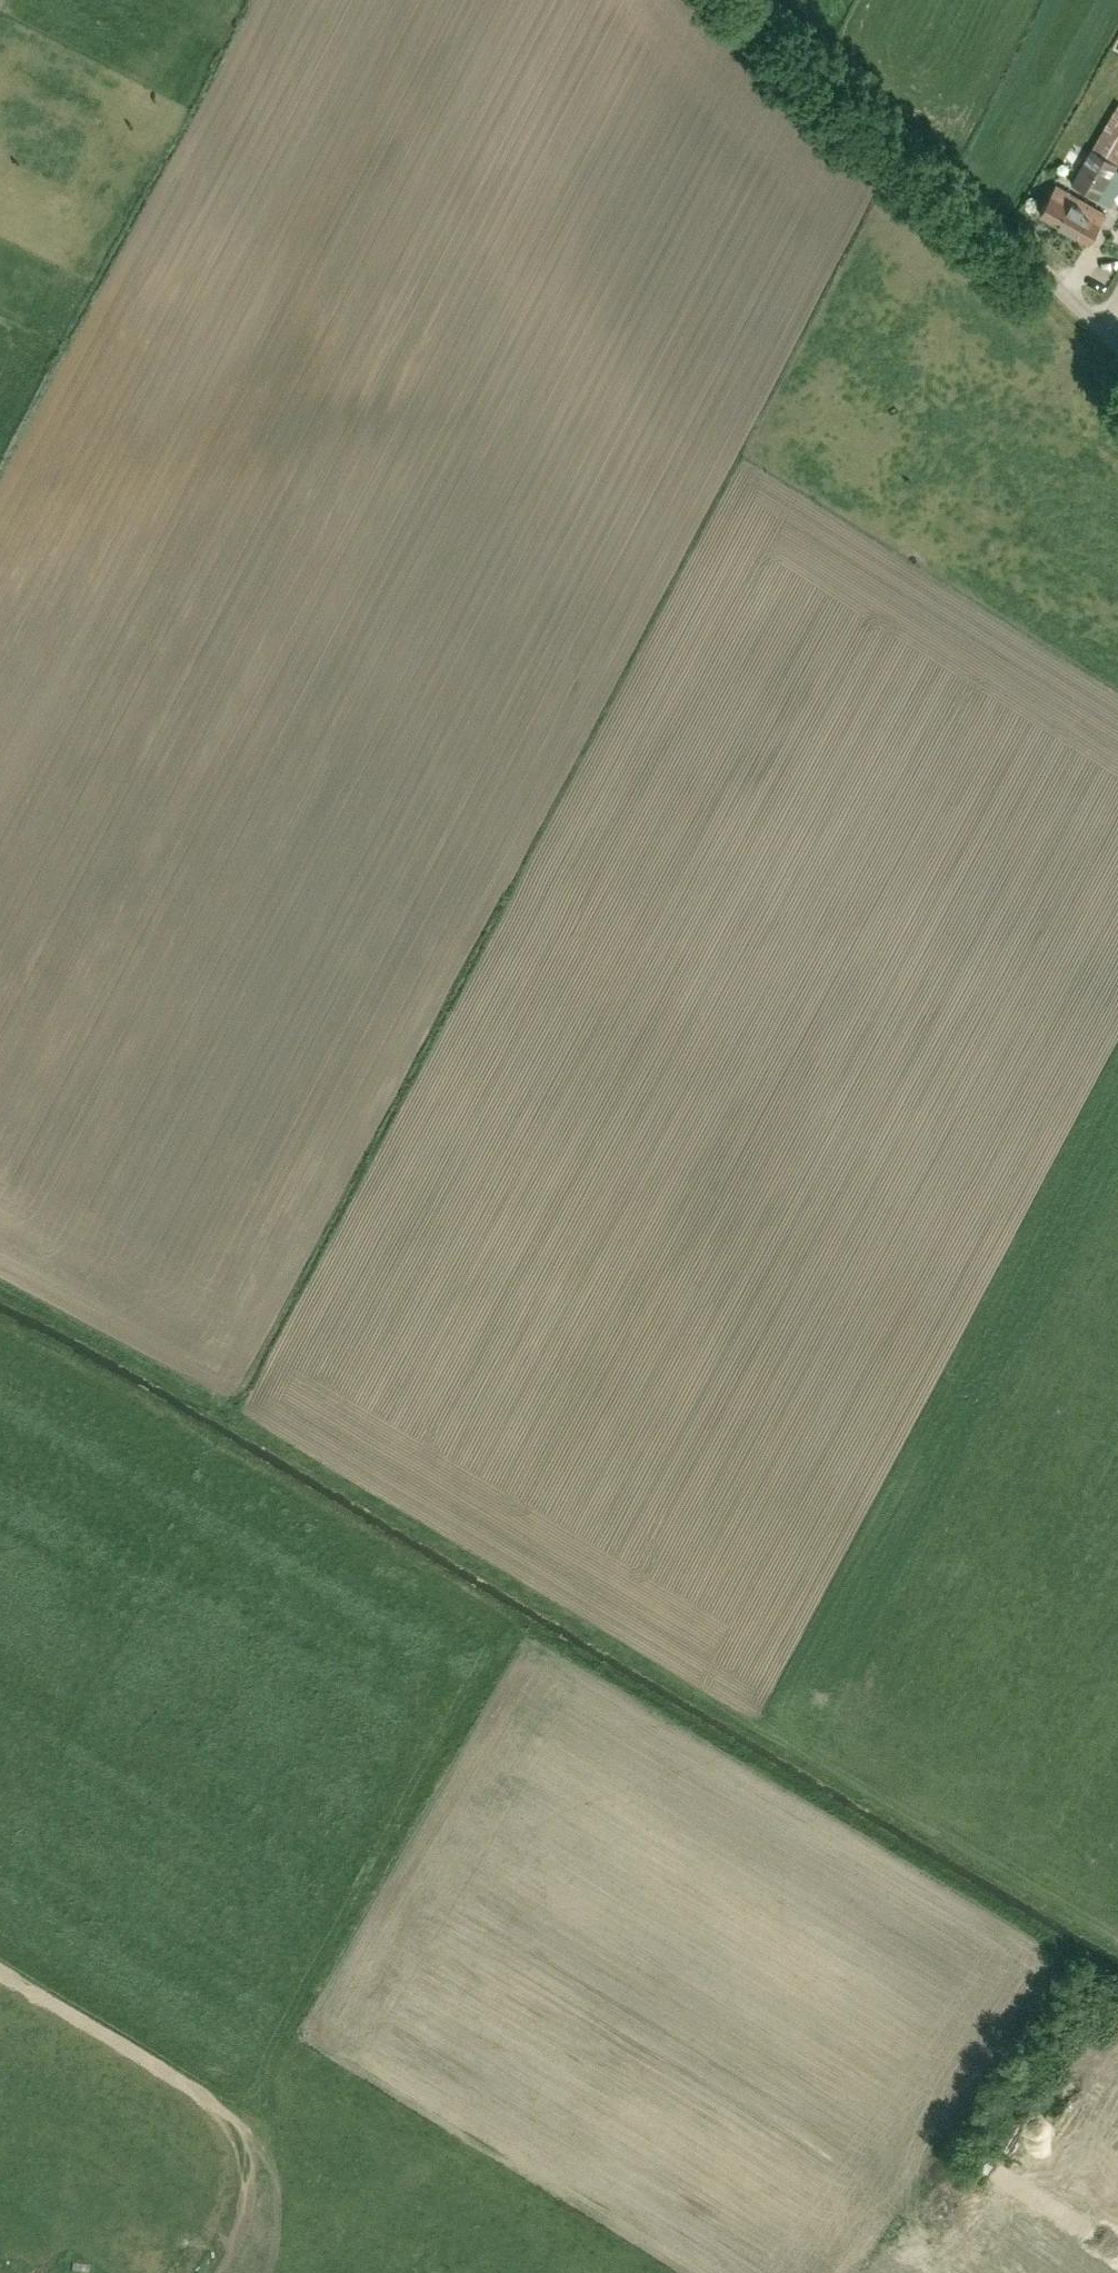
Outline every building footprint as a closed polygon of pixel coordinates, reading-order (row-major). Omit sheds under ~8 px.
[(790,73),(777,85),(788,96),(800,84),(790,73)] [(1073,177),(1072,181),(1097,198),(1117,164),(1117,102),(1086,158),(1073,177)] [(1040,212),(1089,241),(1106,213),(1057,183),(1040,212)] [(1067,2265),(1062,2272),(1082,2272),(1067,2265)]
